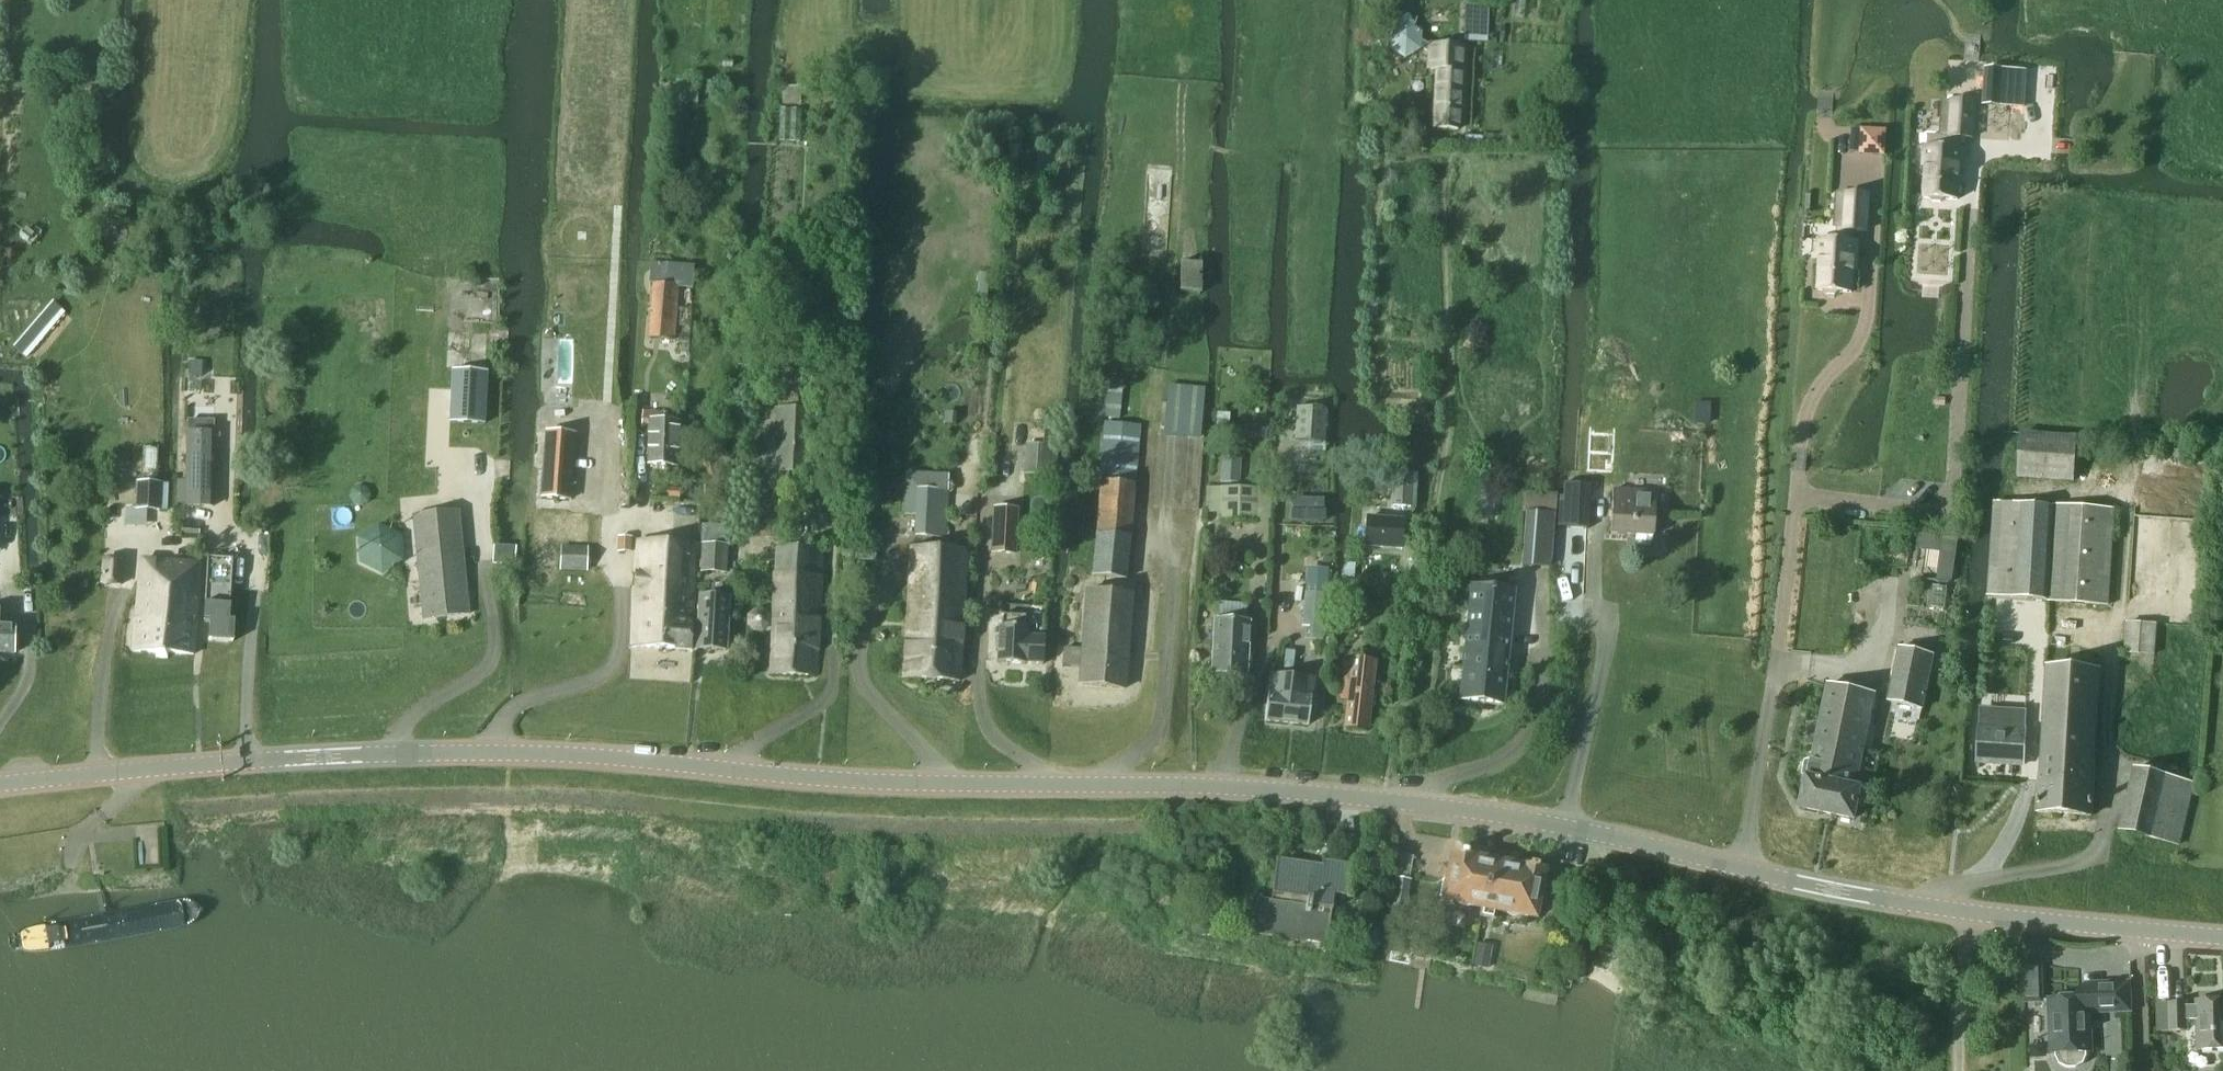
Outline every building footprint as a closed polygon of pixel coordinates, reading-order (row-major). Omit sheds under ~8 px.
[(1464,17),(1463,42),(1482,43),(1483,18),(1483,6),(1465,5),(1464,17)] [(1420,51),(1420,49),(1421,41),(1421,32),(1406,22),(1390,31),(1388,50),(1390,51),(1404,59),(1420,51)] [(1421,41),(1420,49),(1423,50),(1427,53),(1427,69),(1437,69),(1435,129),(1457,130),(1460,70),(1459,70),(1460,46),(1428,44),(1423,42),(1421,41)] [(781,63),(780,104),(800,105),(801,87),(811,87),(812,64),(781,63)] [(1985,68),(1983,105),(2024,108),(2027,71),(1985,68)] [(1972,139),(1974,102),(1953,100),(1950,137),(1929,136),(1928,148),(1924,148),(1923,166),(1927,166),(1925,198),(1929,198),(1933,202),(1941,202),(1945,199),(1958,200),(1960,166),(1964,166),(1965,152),(1961,152),(1961,149),(1960,149),(1961,138),(1972,139)] [(1038,156),(1037,171),(1053,172),(1054,163),(1054,156),(1038,156)] [(1866,232),(1869,195),(1847,193),(1844,241),(1822,240),(1822,241),(1818,241),(1817,259),(1821,259),(1819,291),(1823,291),(1826,295),(1835,295),(1839,292),(1852,293),(1854,259),(1857,259),(1858,245),(1855,245),(1855,242),(1854,242),(1855,231),(1866,232)] [(651,284),(647,338),(674,341),(679,288),(692,289),(694,265),(666,263),(664,285),(651,284)] [(27,330),(27,325),(25,321),(23,317),(20,313),(13,307),(7,306),(3,305),(0,306),(0,355),(6,355),(10,354),(19,349),(22,345),(25,341),(27,336),(27,331),(27,330)] [(449,368),(446,420),(482,421),(485,369),(449,368)] [(774,371),(773,398),(773,409),(798,410),(798,399),(808,399),(809,373),(774,371)] [(1119,419),(1123,381),(1107,379),(1105,396),(1099,395),(1097,417),(1119,419)] [(1193,397),(1162,395),(1159,445),(1190,447),(1193,397)] [(1295,407),(1293,441),(1324,443),(1326,409),(1295,407)] [(811,474),(811,473),(810,473),(813,411),(798,410),(773,409),(755,408),(749,537),(784,538),(786,498),(793,499),(793,484),(788,484),(788,473),(811,474)] [(676,467),(678,424),(662,422),(662,413),(643,412),(642,425),(650,425),(648,464),(676,467)] [(1100,481),(1134,485),(1140,426),(1104,423),(1099,481),(1100,481)] [(185,432),(184,509),(215,509),(217,433),(185,432)] [(547,432),(542,498),(569,500),(574,434),(547,432)] [(2073,481),(2075,437),(2023,433),(2020,478),(2073,481)] [(1220,457),(1219,482),(1239,483),(1240,458),(1220,457)] [(1392,471),(1390,507),(1410,508),(1415,508),(1417,473),(1413,472),(1392,471)] [(1095,534),(1095,535),(1129,539),(1129,538),(1130,538),(1130,537),(1129,537),(1134,487),(1134,485),(1100,481),(1100,484),(1096,534),(1095,534)] [(124,503),(123,527),(148,528),(149,510),(168,511),(168,484),(162,484),(162,483),(137,482),(135,504),(124,503)] [(917,517),(916,536),(944,537),(947,493),(947,483),(936,483),(936,492),(918,491),(917,517)] [(1588,528),(1590,487),(1568,485),(1566,526),(1588,528)] [(1219,522),(1255,522),(1255,488),(1219,488),(1219,522)] [(1521,565),(1526,565),(1549,567),(1554,516),(1556,494),(1540,492),(1525,491),(1523,510),(1525,510),(1521,565)] [(1653,537),(1655,493),(1612,491),(1610,534),(1653,537)] [(1988,596),(2049,600),(2055,508),(1995,504),(1988,596)] [(993,507),(990,553),(1015,555),(1018,509),(993,507)] [(2055,508),(2049,600),(2049,601),(2108,605),(2114,510),(2055,507),(2055,508)] [(412,515),(422,619),(469,614),(458,511),(412,515)] [(1399,549),(1401,522),(1366,519),(1364,546),(1399,549)] [(949,534),(960,534),(961,520),(950,520),(949,534)] [(359,564),(382,575),(404,561),(402,535),(379,524),(357,537),(359,564)] [(1125,579),(1129,539),(1095,535),(1095,536),(1092,576),(1125,579)] [(629,553),(630,538),(619,538),(618,553),(629,553)] [(693,576),(694,545),(638,542),(635,588),(632,618),(633,622),(631,647),(692,650),(692,622),(691,622),(693,576)] [(726,574),(728,545),(701,543),(700,572),(726,574)] [(776,547),(771,657),(771,674),(815,676),(818,629),(823,550),(776,547)] [(586,570),(586,550),(561,549),(560,569),(586,570)] [(959,682),(965,552),(910,549),(903,679),(959,682)] [(232,642),(234,621),(228,621),(232,560),(207,558),(203,620),(209,620),(208,640),(232,642)] [(121,585),(123,561),(104,559),(102,584),(121,585)] [(195,626),(199,563),(142,561),(140,578),(133,650),(133,651),(193,655),(195,626)] [(1343,602),(1362,603),(1363,582),(1344,580),(1343,602)] [(725,651),(728,598),(728,585),(714,585),(713,598),(699,597),(696,650),(725,651)] [(1435,608),(1459,609),(1461,587),(1437,585),(1435,608)] [(1503,705),(1514,591),(1470,587),(1459,701),(1503,705)] [(1128,629),(1131,596),(1086,592),(1081,650),(1064,649),(1062,668),(1080,670),(1078,685),(1124,690),(1127,645),(1128,629)] [(1305,604),(1304,614),(1325,616),(1327,594),(1306,592),(1305,604)] [(748,625),(753,630),(761,631),(767,625),(768,618),(762,611),(754,611),(749,617),(748,625)] [(996,663),(1024,665),(1024,664),(1042,665),(1044,637),(1026,636),(1026,628),(1024,628),(1025,617),(1001,615),(1001,626),(998,626),(996,663)] [(1246,676),(1249,624),(1214,622),(1211,674),(1246,676)] [(2156,656),(2157,626),(2127,624),(2125,654),(2156,656)] [(15,655),(16,625),(0,625),(0,655),(15,655)] [(1920,727),(1937,656),(1902,648),(1890,701),(1906,705),(1902,723),(1920,727)] [(1375,661),(1364,660),(1354,659),(1352,659),(1349,682),(1340,681),(1337,700),(1347,701),(1343,728),(1367,731),(1375,661)] [(2091,821),(2100,677),(2047,673),(2038,818),(2091,821)] [(1307,725),(1312,680),(1271,677),(1268,693),(1265,720),(1307,725)] [(1828,686),(1818,733),(1866,743),(1876,696),(1828,686)] [(2025,768),(2027,733),(2017,732),(2017,727),(2004,726),(2004,731),(1981,730),(1979,766),(2025,768)] [(1856,790),(1866,743),(1818,733),(1812,762),(1806,764),(1803,776),(1808,780),(1802,809),(1855,820),(1861,791),(1856,790)] [(2177,847),(2191,786),(2132,772),(2118,833),(2177,847)] [(1447,876),(1443,901),(1456,903),(1460,906),(1466,907),(1471,906),(1482,908),(1491,861),(1474,858),(1474,855),(1467,854),(1468,853),(1459,851),(1459,852),(1452,851),(1449,867),(1446,866),(1444,876),(1447,876)] [(1482,908),(1481,916),(1492,918),(1493,911),(1494,911),(1506,913),(1510,916),(1515,917),(1521,916),(1534,919),(1544,869),(1537,867),(1537,866),(1529,864),(1529,866),(1523,865),(1524,861),(1504,857),(1502,863),(1491,861),(1482,908)] [(1347,898),(1352,864),(1322,859),(1321,866),(1278,860),(1278,859),(1276,859),(1270,901),(1261,899),(1256,934),(1326,945),(1333,896),(1345,897),(1345,898),(1347,898)] [(1395,878),(1388,919),(1391,919),(1400,921),(1404,922),(1411,880),(1409,880),(1397,878),(1395,877),(1395,878)] [(1359,902),(1371,904),(1373,891),(1361,889),(1359,902)] [(1473,966),(1488,969),(1492,946),(1477,943),(1473,966)] [(2023,964),(2021,964),(2022,1002),(2026,1002),(2031,1002),(2045,1002),(2043,963),(2023,964)] [(2054,1053),(2056,1053),(2056,1058),(2060,1065),(2069,1069),(2077,1069),(2084,1065),(2088,1056),(2088,1052),(2089,1052),(2088,1011),(2102,1010),(2132,1010),(2133,1010),(2133,981),(2131,981),(2087,983),(2085,984),(2085,989),(2085,1000),(2052,1001),(2054,1053)] [(2170,1003),(2170,1005),(2171,1032),(2187,1031),(2186,1021),(2198,1021),(2199,1051),(2222,1050),(2222,1001),(2198,1002),(2198,1007),(2186,1007),(2186,1005),(2186,1002),(2170,1003)]
